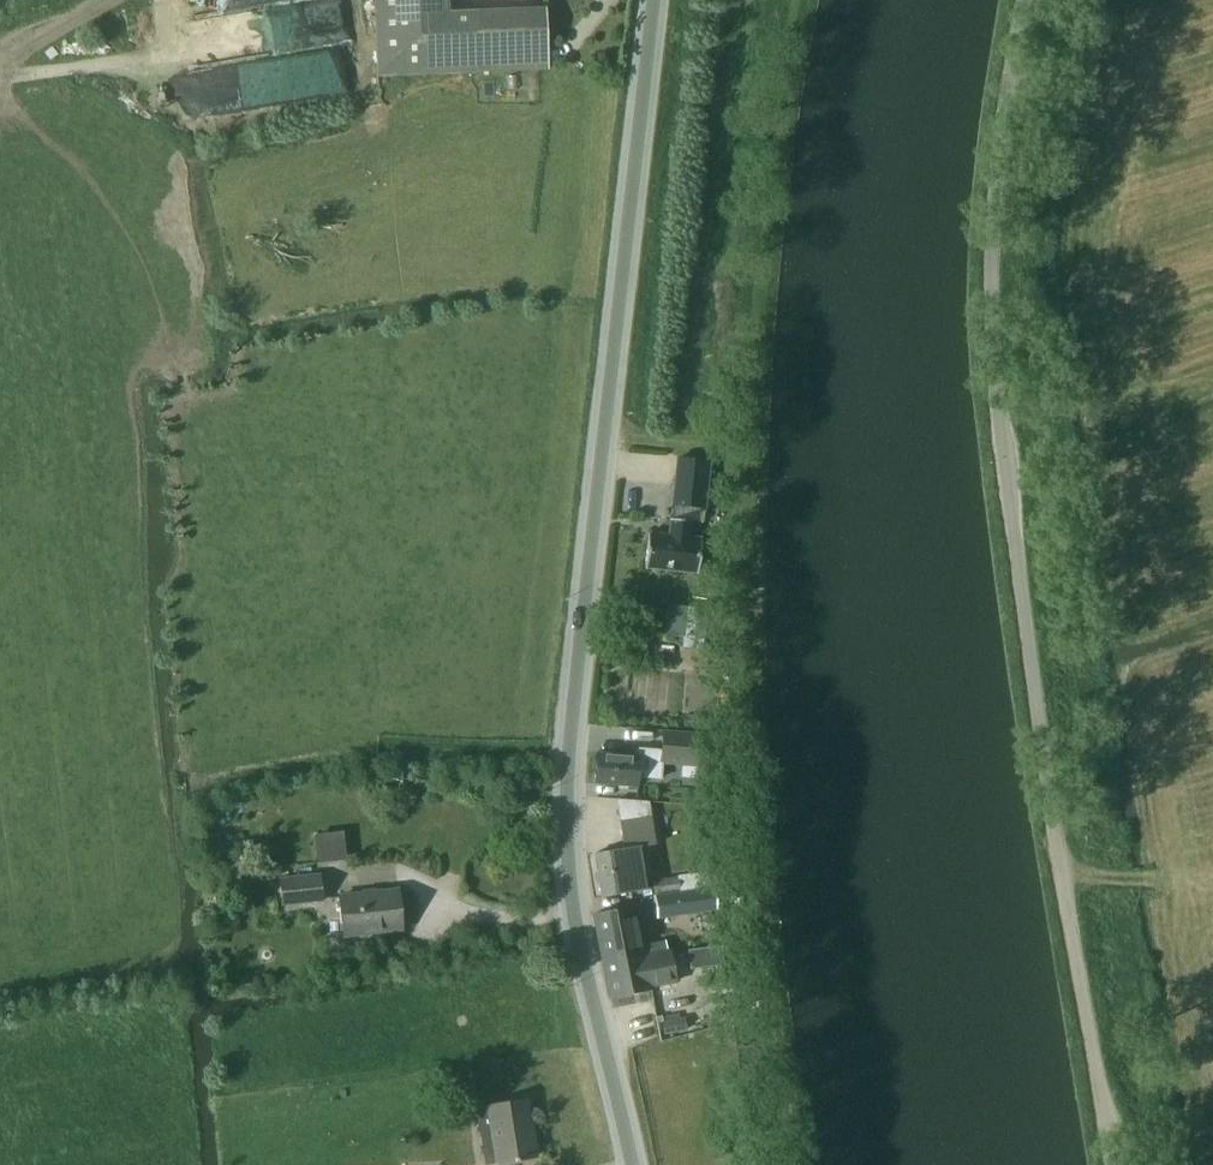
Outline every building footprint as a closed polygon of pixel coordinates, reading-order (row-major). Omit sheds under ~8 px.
[(190,21),(236,14),(242,59),(170,69),(176,118),(347,94),(340,47),(349,46),(343,0),(187,0),(190,21)] [(377,76),(544,69),(542,10),(447,13),(446,0),(374,0),(377,76)] [(673,505),(704,508),(708,462),(678,459),(673,505)] [(648,534),(645,568),(697,573),(701,540),(688,538),(690,521),(671,519),(670,537),(648,534)] [(671,604),(670,634),(688,634),(689,605),(671,604)] [(707,765),(709,735),(663,731),(661,752),(661,760),(707,765)] [(640,750),(639,757),(597,752),(594,783),(636,787),(637,779),(659,780),(661,760),(661,752),(640,750)] [(646,888),(639,847),(655,844),(652,817),(619,822),(623,849),(595,854),(602,895),(646,888)] [(677,876),(677,877),(679,884),(680,893),(714,888),(716,887),(714,870),(677,876)] [(319,874),(277,878),(279,905),(321,901),(319,874)] [(651,881),(653,897),(680,893),(679,884),(677,877),(651,881)] [(339,896),(340,896),(344,935),(400,929),(396,890),(339,896)] [(714,894),(656,900),(659,918),(721,911),(719,893),(714,894)] [(593,916),(603,962),(645,954),(636,907),(593,916)] [(721,946),(687,950),(689,970),(724,966),(721,946)] [(645,954),(603,962),(610,998),(652,989),(652,987),(676,982),(670,950),(645,955),(645,954)] [(678,984),(653,987),(654,999),(680,996),(678,984)] [(685,1020),(663,1024),(665,1035),(687,1031),(685,1020)] [(474,1108),(484,1164),(487,1164),(496,1163),(536,1156),(526,1100),(487,1106),(474,1108)]
